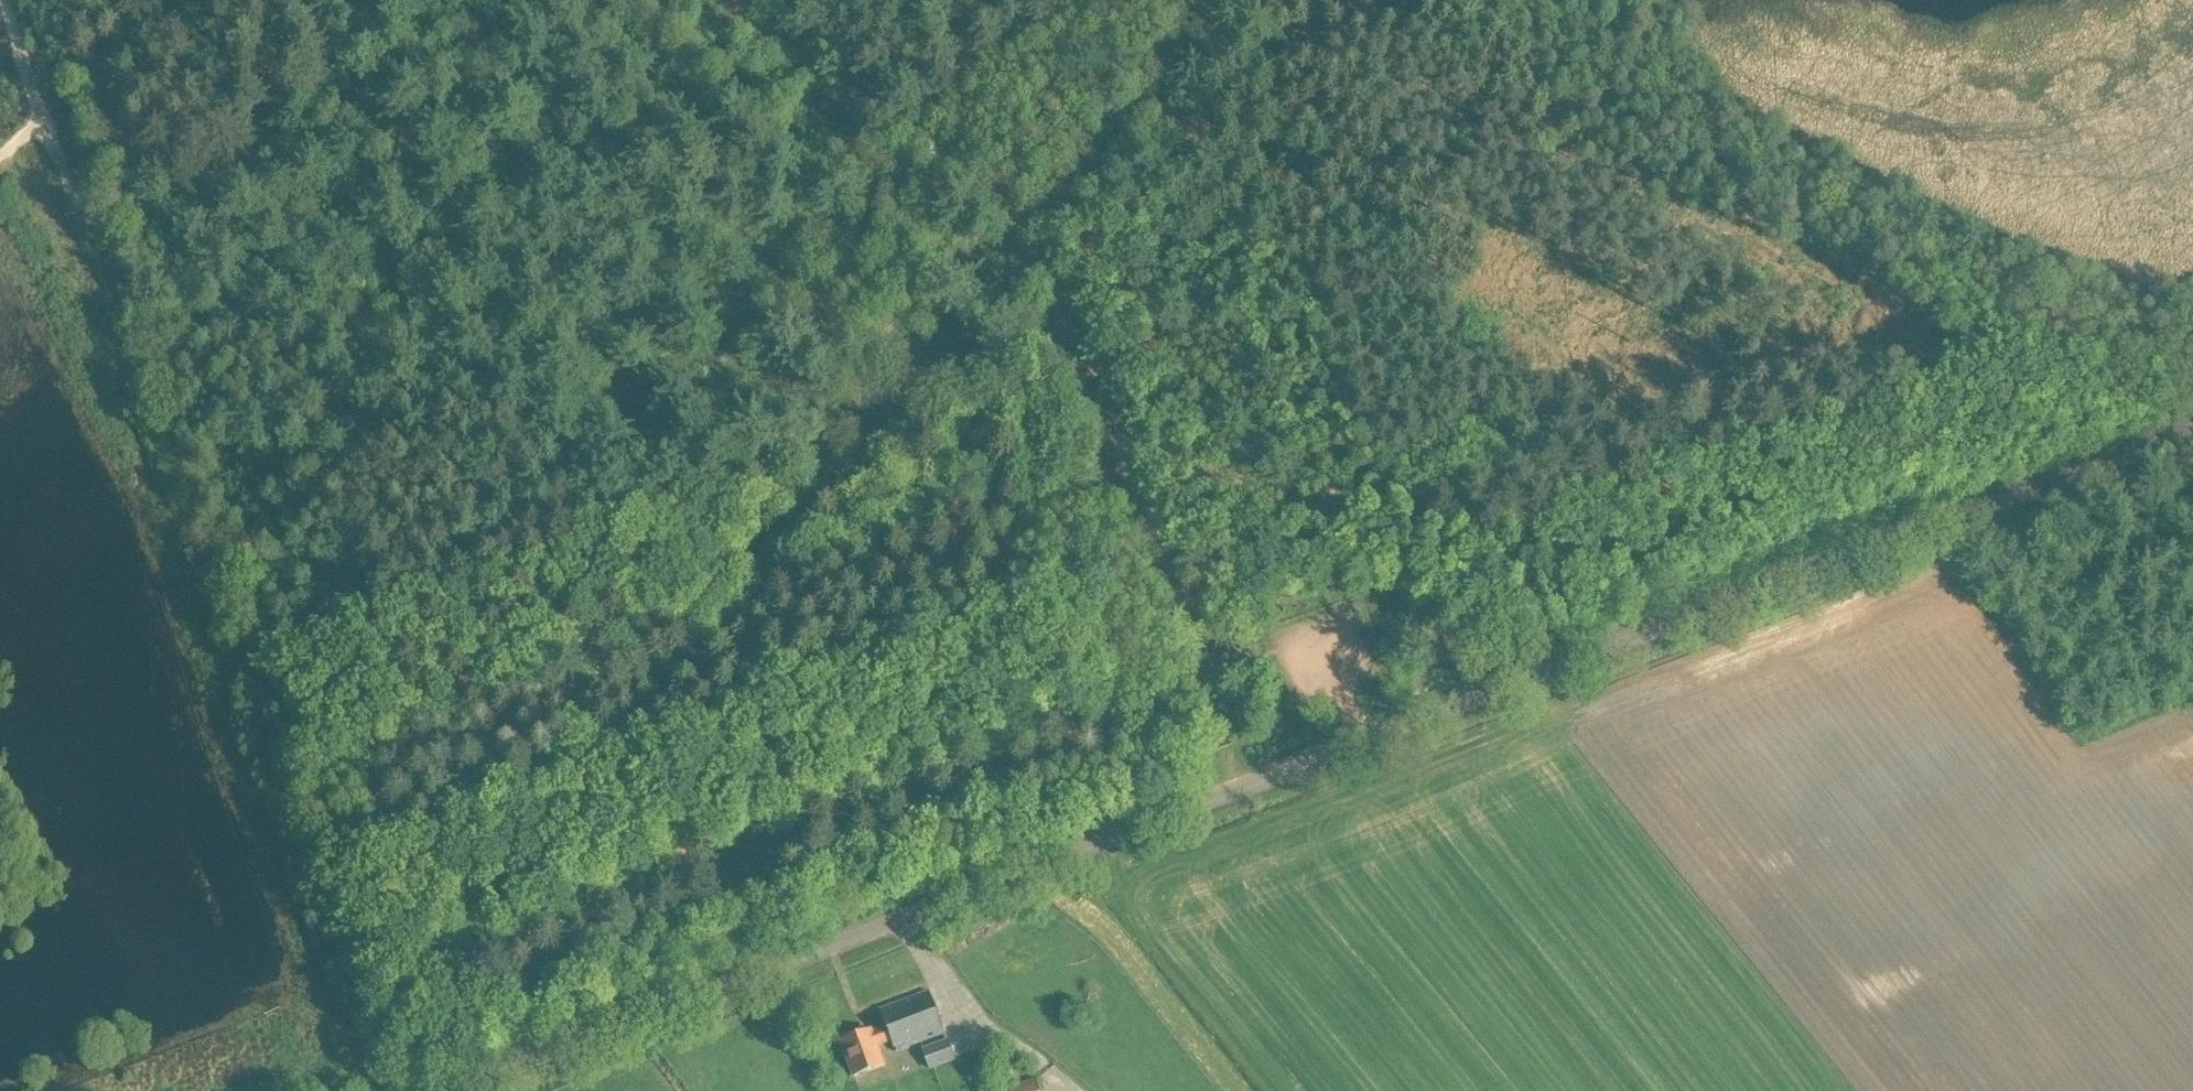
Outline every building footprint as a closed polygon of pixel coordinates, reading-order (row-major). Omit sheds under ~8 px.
[(945,1034),(929,992),(879,1011),(886,1028),(872,1034),(871,1031),(841,1042),(854,1077),(884,1066),(877,1048),(891,1043),(894,1053),(945,1034)] [(929,1072),(955,1062),(947,1041),(921,1051),(929,1072)] [(1035,1080),(1004,1090),(1039,1090),(1035,1080)]
